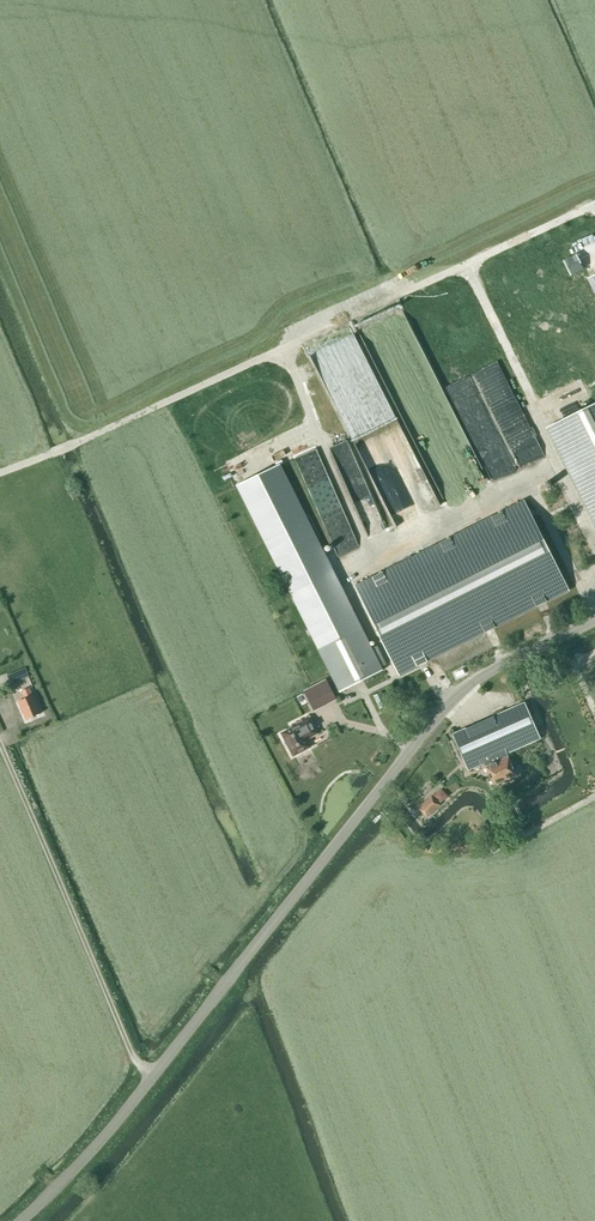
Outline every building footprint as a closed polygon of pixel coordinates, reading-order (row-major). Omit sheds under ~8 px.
[(579,257),(565,263),(572,280),(586,274),(579,257)] [(356,337),(311,358),(338,413),(356,404),(352,395),(357,393),(354,387),(350,389),(338,363),(350,357),(351,359),(363,354),(356,337)] [(549,428),(594,520),(594,404),(549,428)] [(430,465),(406,405),(390,411),(429,510),(447,503),(431,464),(430,465)] [(568,590),(524,502),(355,587),(399,675),(568,590)] [(263,544),(338,694),(381,672),(306,522),(263,544)] [(12,658),(6,648),(0,651),(0,664),(12,658)] [(14,673),(17,681),(29,676),(25,668),(14,673)] [(313,713),(337,703),(328,682),(304,692),(313,713)] [(27,720),(41,714),(33,696),(29,688),(22,691),(25,699),(19,702),(27,720)] [(387,705),(381,692),(373,696),(379,709),(387,705)] [(504,758),(502,755),(540,739),(524,703),(453,734),(468,770),(484,763),(486,767),(485,767),(494,786),(517,776),(508,756),(504,758)] [(284,745),(285,744),(291,756),(307,748),(303,740),(315,734),(307,717),(291,725),(292,728),(279,735),(284,745)] [(420,809),(427,818),(446,799),(439,791),(420,809)]
